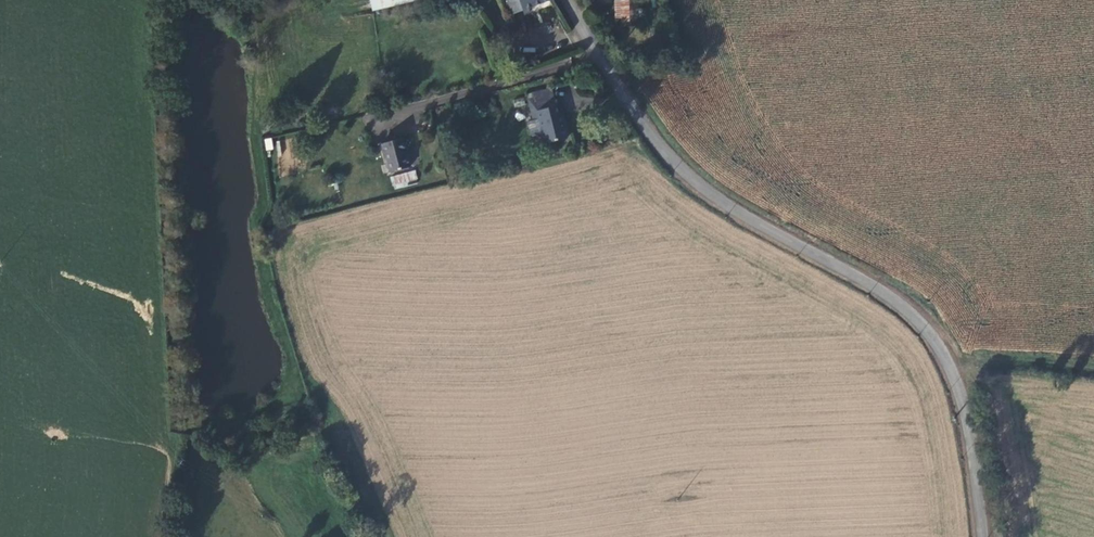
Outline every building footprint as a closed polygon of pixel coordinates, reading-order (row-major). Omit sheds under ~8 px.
[(379,13),(418,0),(374,0),(379,13)] [(511,13),(547,0),(507,0),(511,13)] [(635,0),(617,0),(617,20),(635,20),(635,0)] [(593,110),(593,88),(560,87),(559,109),(593,110)] [(536,107),(554,103),(551,94),(533,97),(536,107)] [(558,111),(556,111),(554,103),(536,107),(530,108),(532,118),(537,117),(544,140),(564,135),(558,111)] [(409,163),(402,136),(382,140),(390,169),(409,163)] [(263,139),(266,150),(273,148),(271,137),(263,139)] [(416,171),(390,175),(392,188),(418,184),(416,171)]
